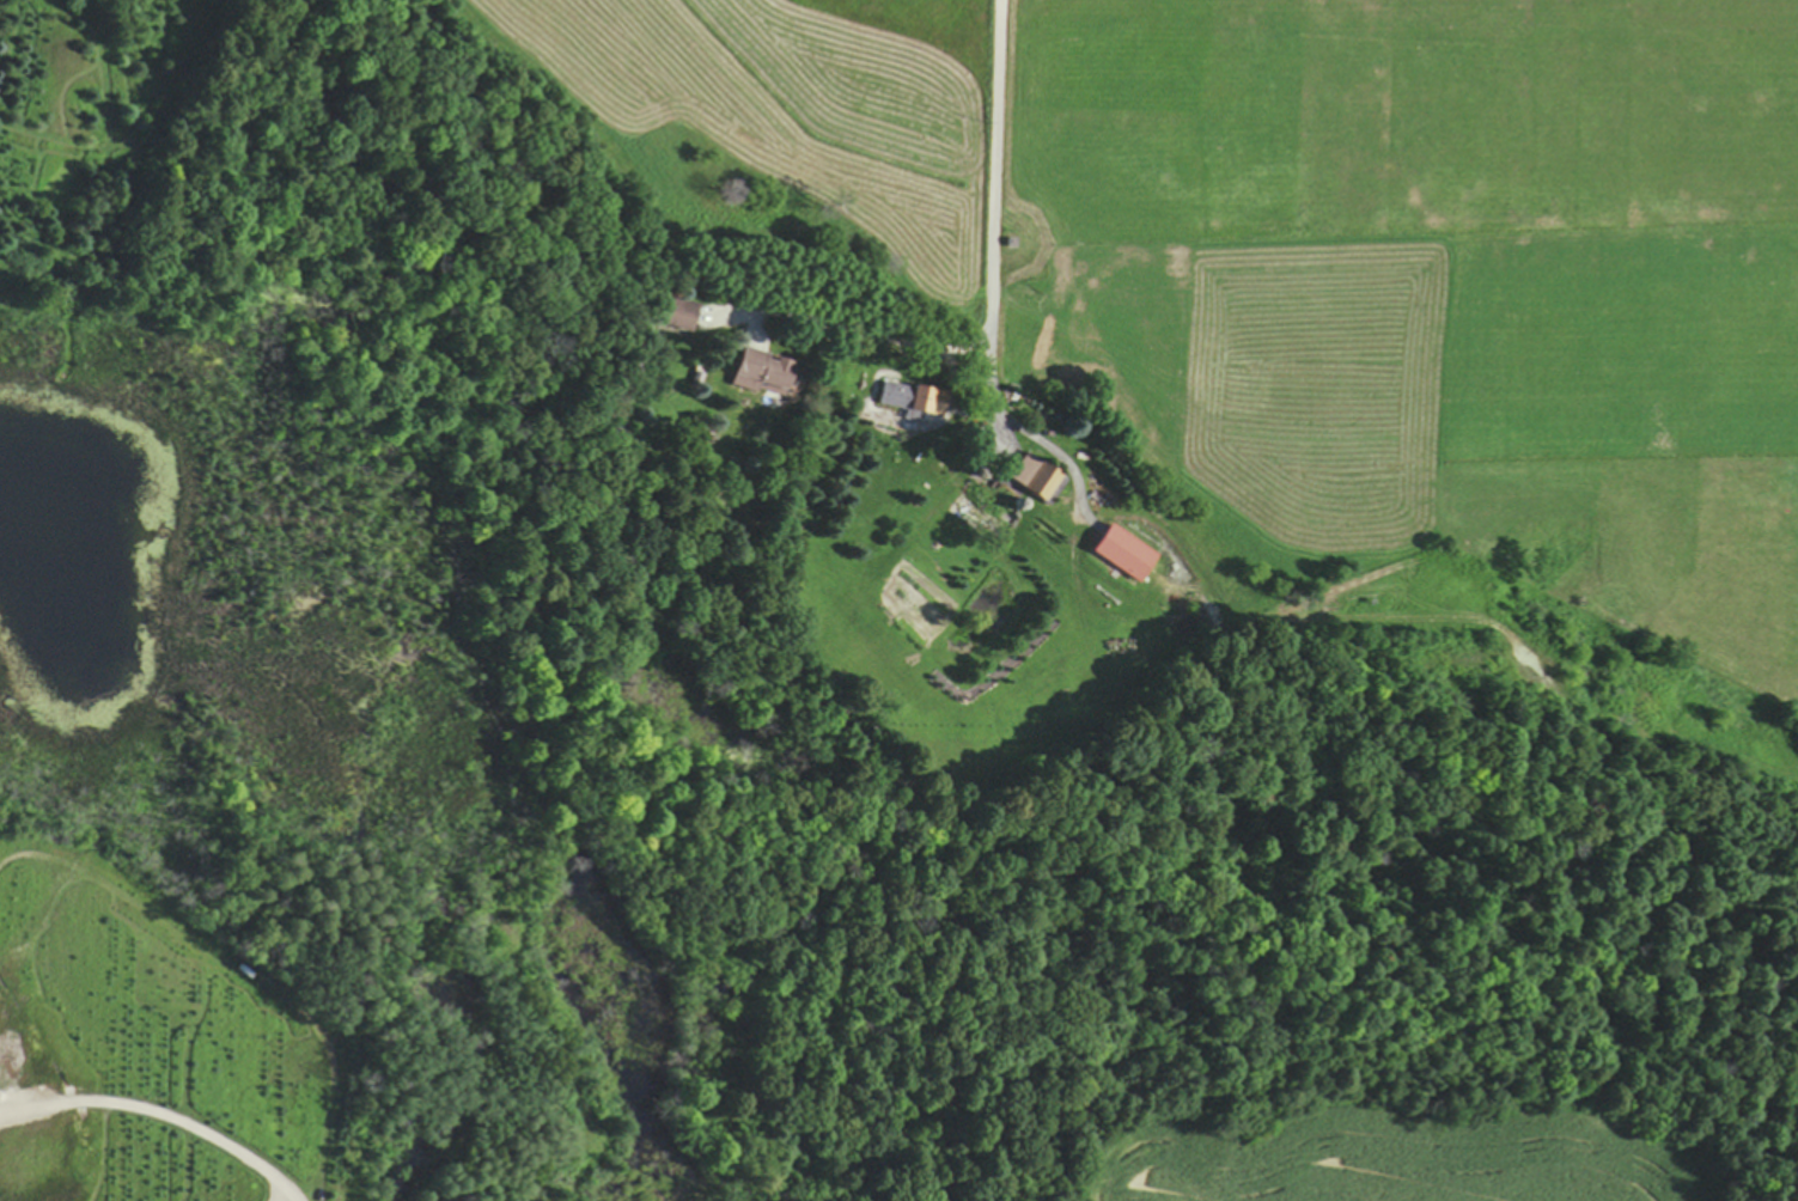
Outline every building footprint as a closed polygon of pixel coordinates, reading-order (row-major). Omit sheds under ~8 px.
[(661,325),(689,332),(696,304),(667,297),(661,325)] [(730,384),(758,391),(759,384),(784,390),(791,360),(739,347),(730,384)] [(876,407),(942,418),(947,391),(881,380),(876,407)] [(1007,481),(1053,507),(1070,479),(1024,453),(1007,481)] [(1138,583),(1157,555),(1108,524),(1090,552),(1138,583)]
